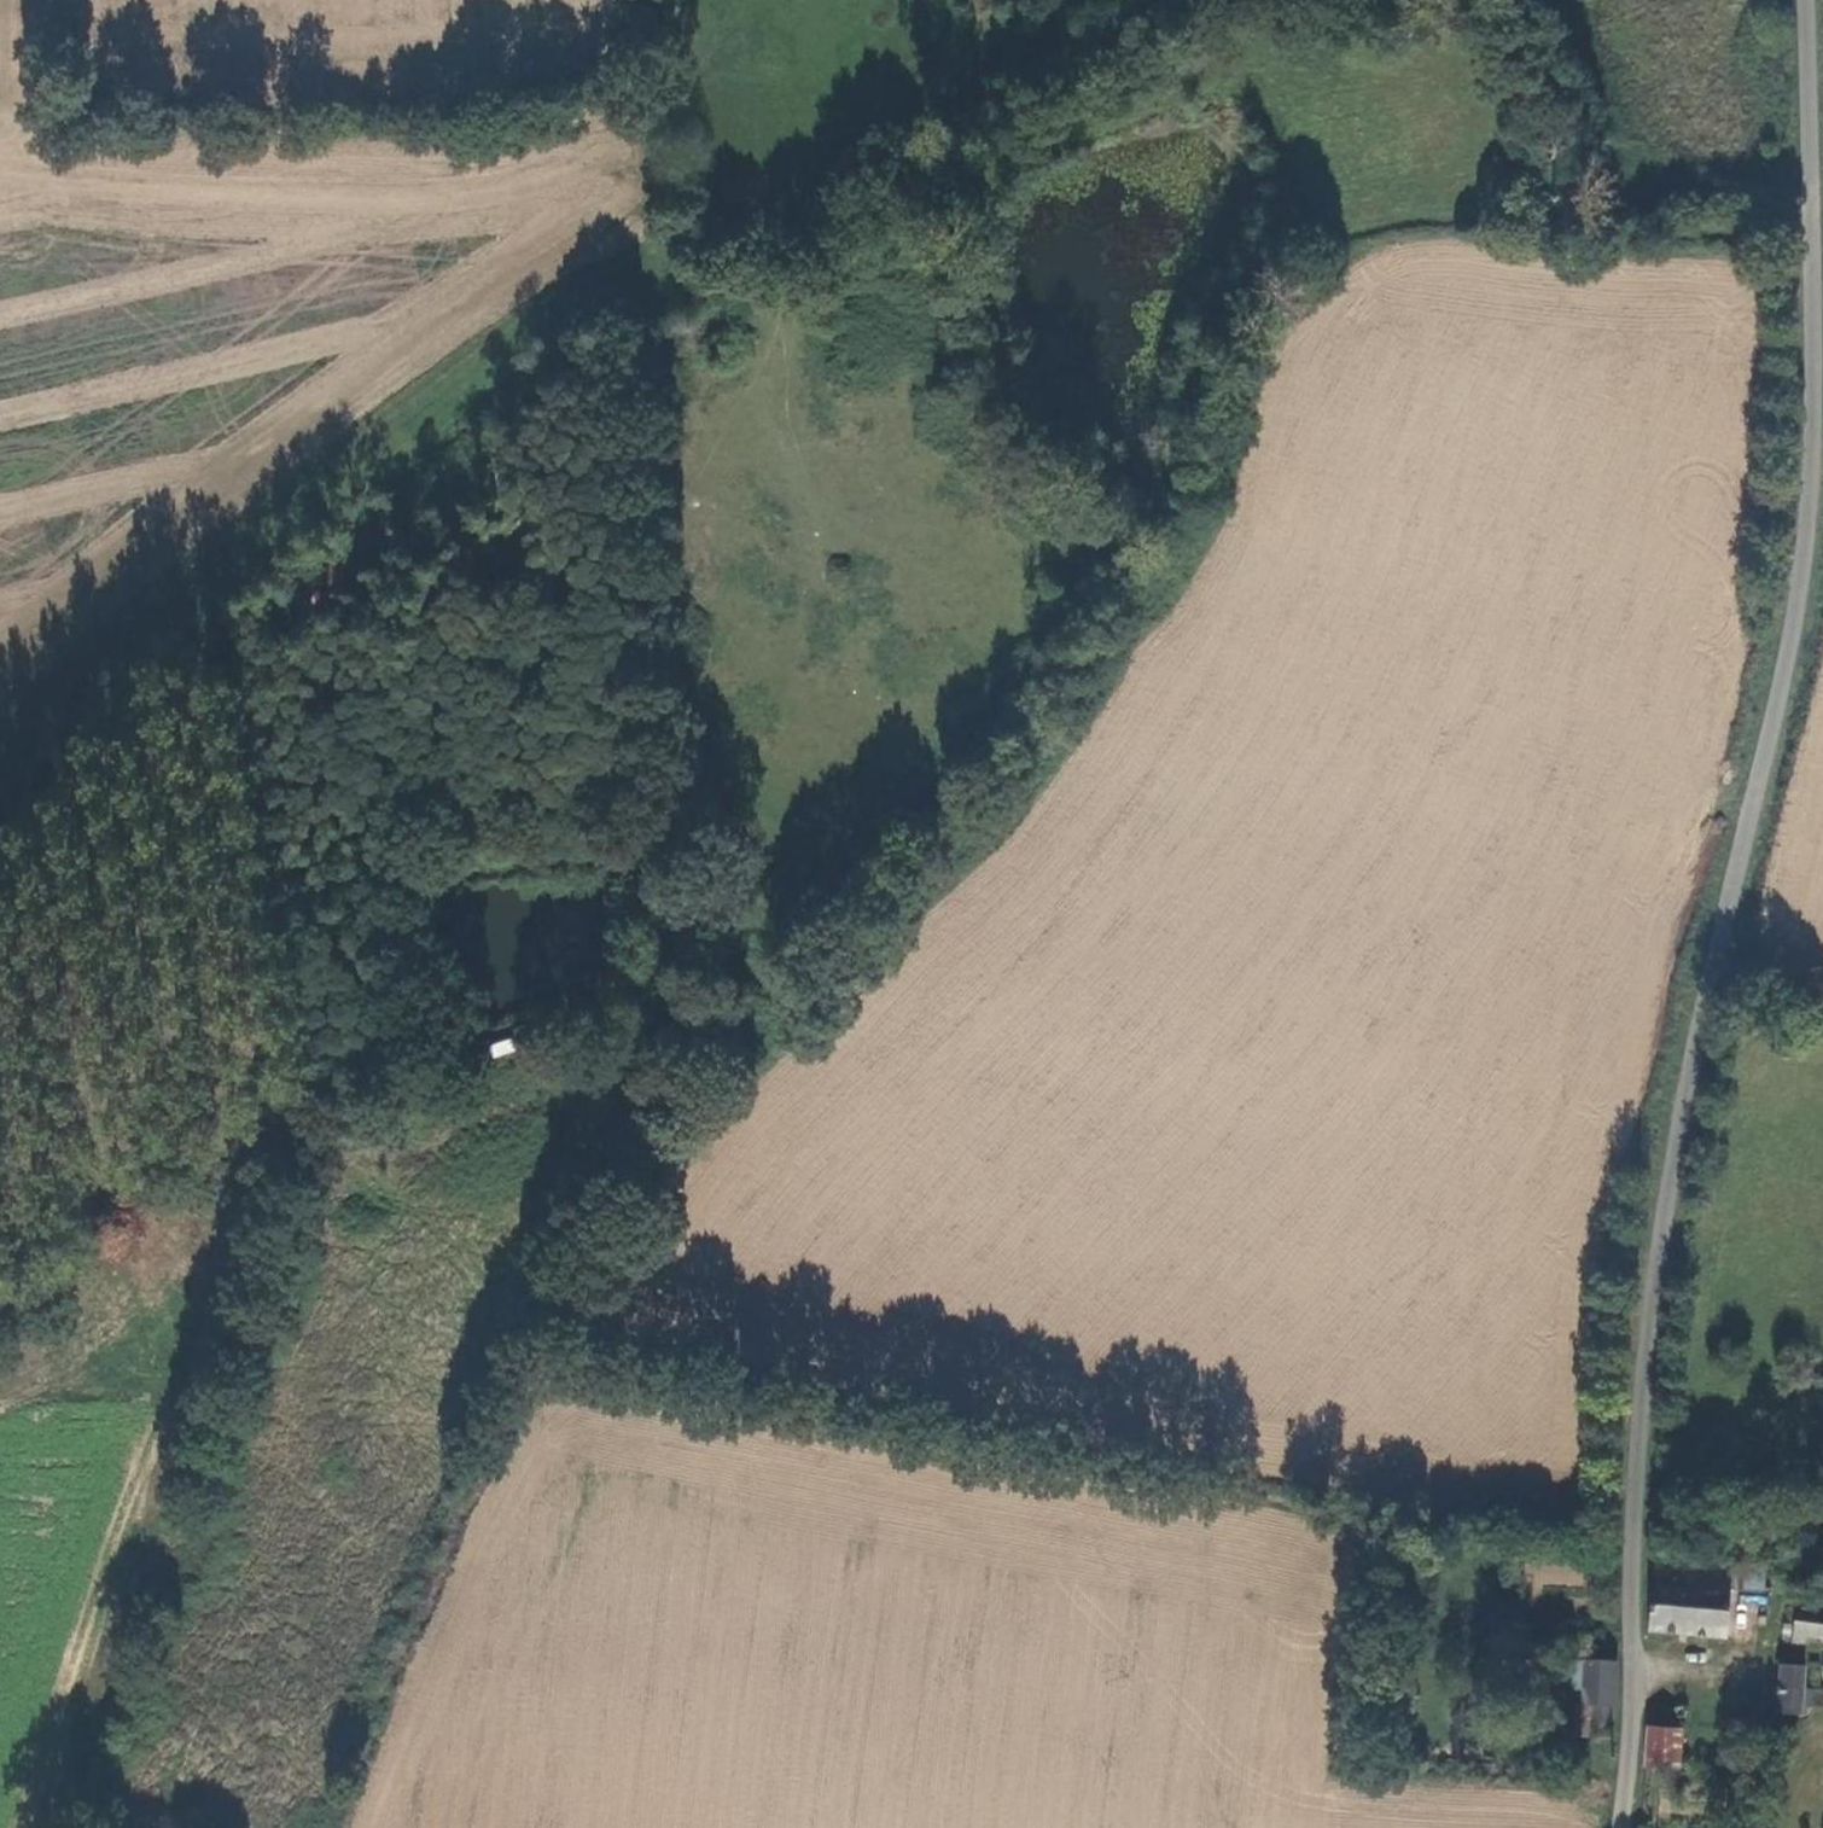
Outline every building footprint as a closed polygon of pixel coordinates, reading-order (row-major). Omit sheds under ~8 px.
[(1714,1555),(1640,1547),(1637,1618),(1710,1623),(1714,1555)] [(1749,1552),(1715,1549),(1714,1555),(1713,1576),(1753,1579),(1753,1574),(1747,1574),(1749,1552)] [(1778,1590),(1774,1626),(1822,1630),(1822,1596),(1778,1590)] [(1601,1650),(1570,1649),(1570,1668),(1570,1692),(1574,1693),(1579,1693),(1578,1712),(1598,1713),(1601,1650)] [(1767,1655),(1766,1708),(1788,1707),(1788,1697),(1789,1680),(1791,1658),(1767,1655)] [(1802,1681),(1789,1680),(1788,1697),(1801,1698),(1802,1681)] [(1806,1682),(1806,1698),(1822,1699),(1822,1683),(1806,1682)] [(1573,1725),(1574,1693),(1570,1692),(1556,1692),(1555,1725),(1573,1725)] [(1766,1710),(1750,1714),(1751,1723),(1757,1731),(1764,1722),(1766,1710)] [(1665,1719),(1636,1718),(1635,1753),(1664,1754),(1665,1719)]
